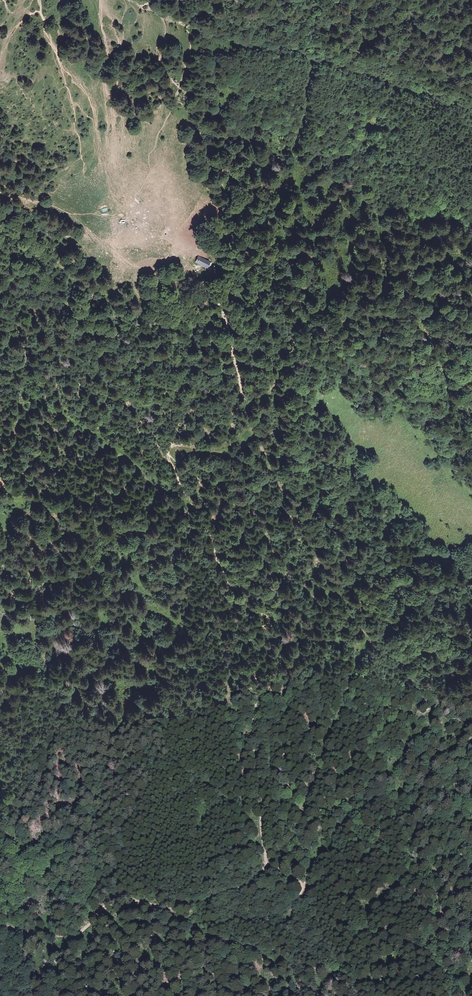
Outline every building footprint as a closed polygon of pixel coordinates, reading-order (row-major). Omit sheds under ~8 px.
[(210,262),(199,256),(196,262),(206,268),(210,262)]
